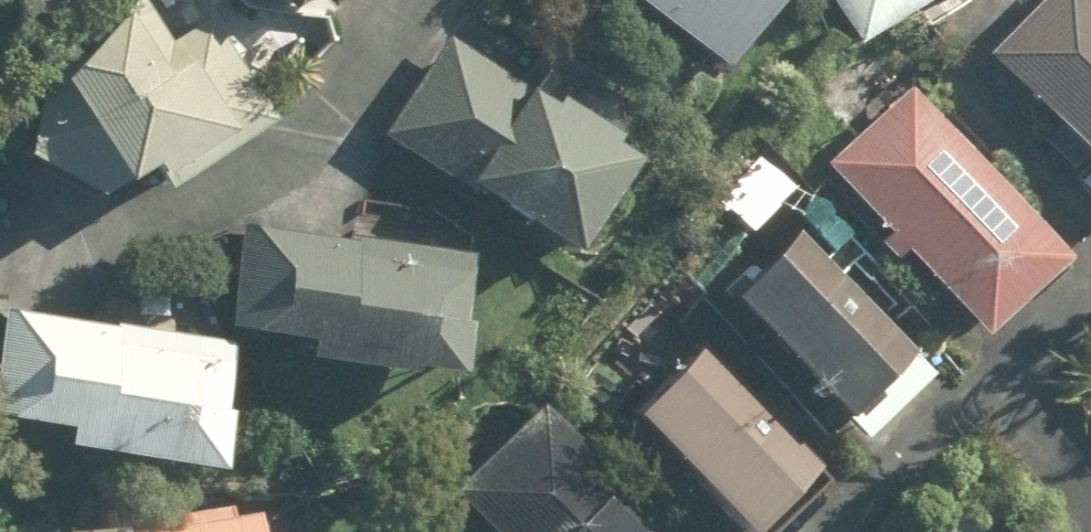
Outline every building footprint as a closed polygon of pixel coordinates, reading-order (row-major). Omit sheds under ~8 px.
[(119,0),(116,0),(10,134),(99,198),(145,160),(160,173),(234,123),(245,135),(271,114),(210,22),(175,41),(187,60),(165,75),(119,0)] [(289,8),(296,0),(280,0),(289,8)] [(704,65),(762,0),(631,0),(704,65)] [(849,6),(836,14),(855,44),(925,0),(846,0),(849,6)] [(989,50),(1090,153),(1090,0),(1040,0),(989,50)] [(459,187),(463,181),(562,249),(625,157),(526,89),(451,37),(384,135),(459,187)] [(922,100),(840,175),(983,331),(1065,256),(922,100)] [(301,359),(456,376),(469,254),(238,228),(227,325),(304,334),(301,359)] [(793,231),(729,290),(861,435),(925,376),(793,231)] [(16,337),(10,383),(2,382),(0,395),(0,405),(35,410),(33,422),(68,427),(65,447),(214,469),(221,339),(8,310),(4,335),(16,337)] [(726,508),(745,528),(815,462),(703,345),(673,373),(669,370),(624,414),(720,513),(726,508)] [(608,501),(624,487),(535,383),(434,470),(487,531),(635,531),(608,501)] [(252,510),(187,520),(188,531),(254,531),(252,510)]
